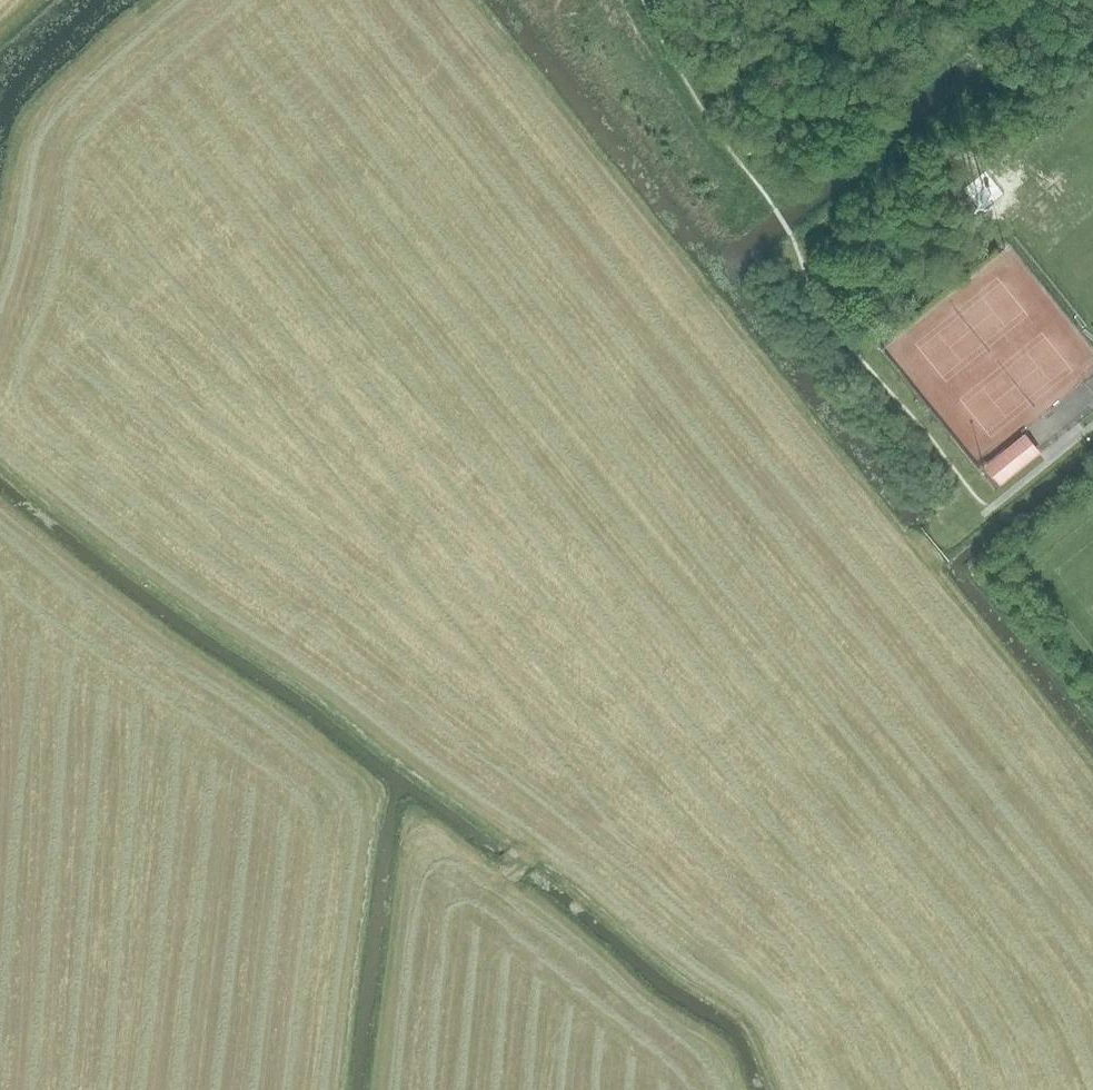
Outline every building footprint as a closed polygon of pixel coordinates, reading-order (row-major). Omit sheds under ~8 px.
[(1026,433),(985,466),(1000,484),(1041,452),(1026,433)]
